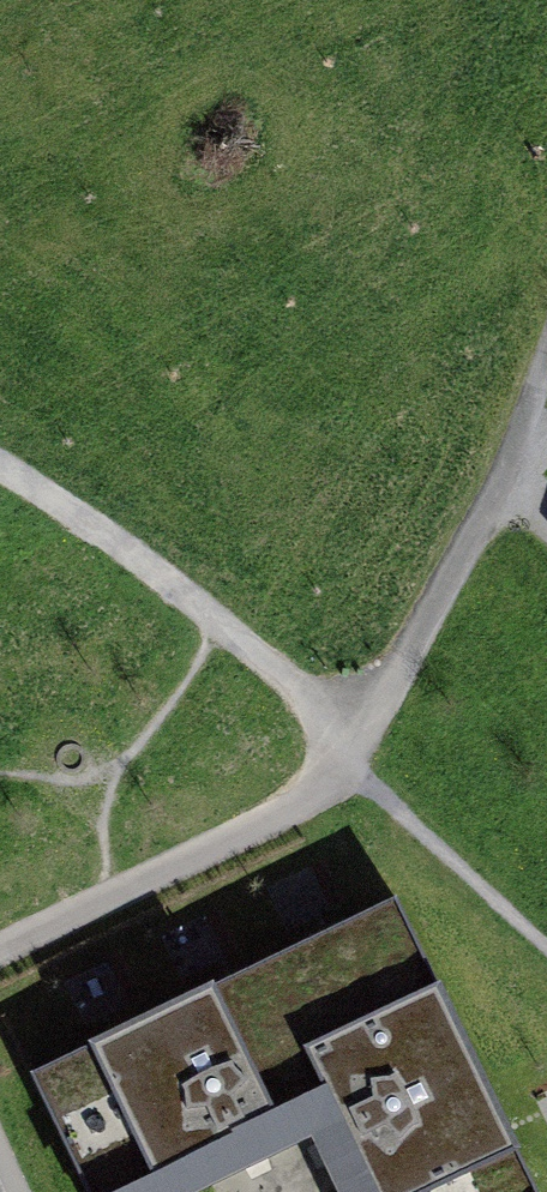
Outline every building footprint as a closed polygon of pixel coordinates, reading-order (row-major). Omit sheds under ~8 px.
[(414,882),(26,1061),(87,1191),(164,1191),(206,1173),(338,1111),(361,1161),(376,1191),(546,1191),(546,1168),(414,882)]
